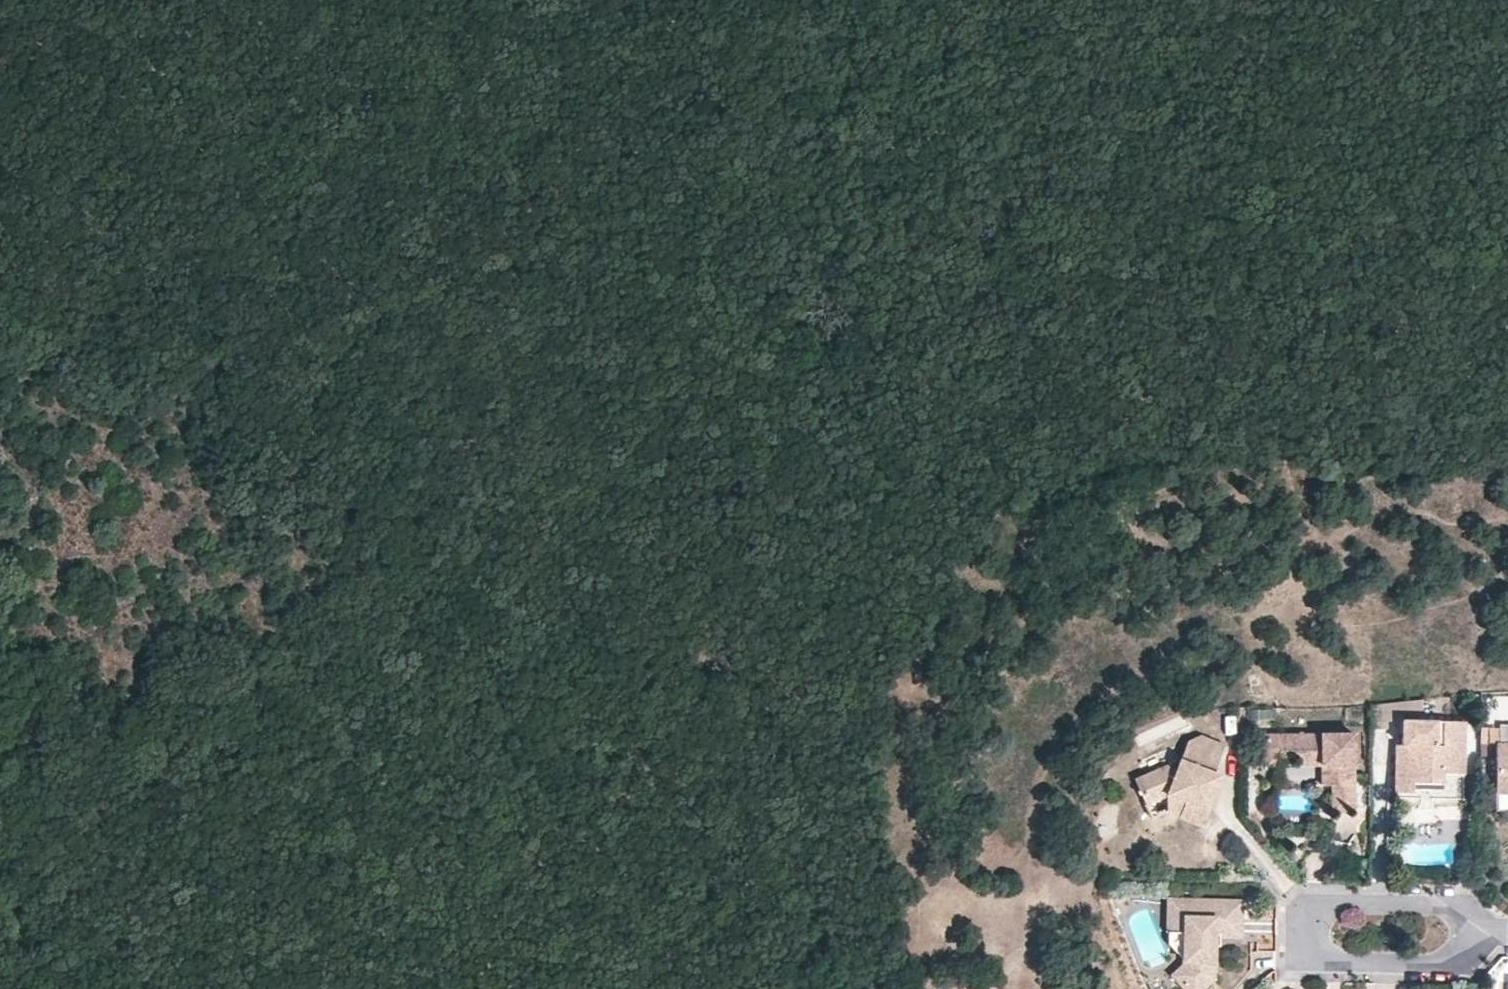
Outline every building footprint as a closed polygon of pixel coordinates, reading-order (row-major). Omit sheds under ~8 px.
[(1465,721),(1402,720),(1402,744),(1402,755),(1396,755),(1395,793),(1413,793),(1413,783),(1444,784),(1443,774),(1464,774),(1465,721)] [(1323,783),(1333,784),(1332,810),(1353,810),(1355,734),(1267,732),(1266,756),(1300,756),(1299,764),(1323,765),(1332,764),(1332,776),(1323,775),(1323,783)] [(1200,737),(1188,740),(1177,768),(1167,764),(1135,776),(1145,802),(1168,793),(1185,800),(1179,814),(1178,815),(1200,824),(1214,789),(1211,778),(1224,748),(1200,737)] [(1497,743),(1496,792),(1507,792),(1507,743),(1497,743)] [(1266,763),(1299,764),(1300,756),(1266,756),(1266,763)] [(1323,765),(1323,775),(1332,776),(1332,764),(1323,765)] [(1221,774),(1214,772),(1211,778),(1214,789),(1221,774)] [(1185,800),(1168,793),(1167,809),(1179,814),(1185,800)] [(1215,918),(1241,919),(1242,900),(1169,899),(1168,921),(1186,930),(1185,960),(1185,963),(1174,973),(1188,988),(1217,988),(1210,981),(1214,977),(1214,946),(1215,935),(1215,918)] [(1241,935),(1241,919),(1215,918),(1215,935),(1221,935),(1241,935)] [(1186,930),(1168,921),(1168,944),(1185,960),(1186,930)]
